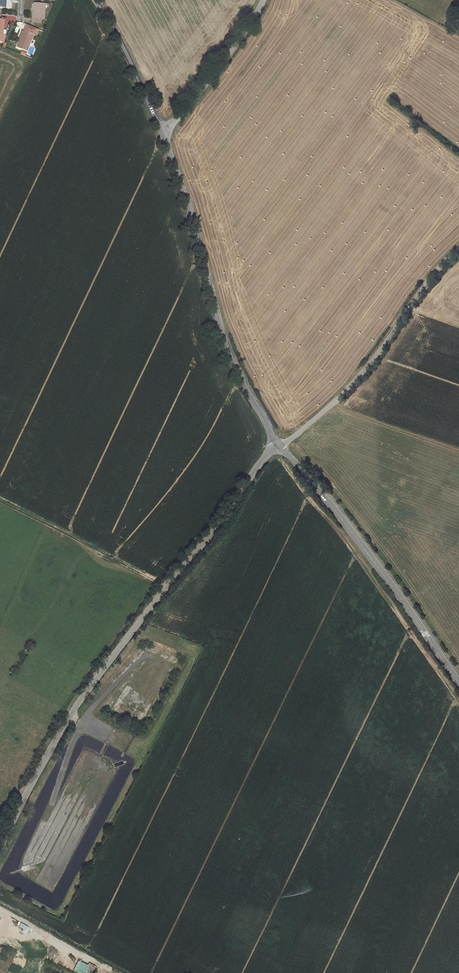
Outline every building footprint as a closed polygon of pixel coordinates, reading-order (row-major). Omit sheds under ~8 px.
[(33,11),(32,23),(40,23),(41,19),(44,18),(45,4),(35,4),(35,11),(33,11)] [(23,31),(17,47),(26,51),(33,34),(36,36),(38,29),(26,24),(23,31)]
